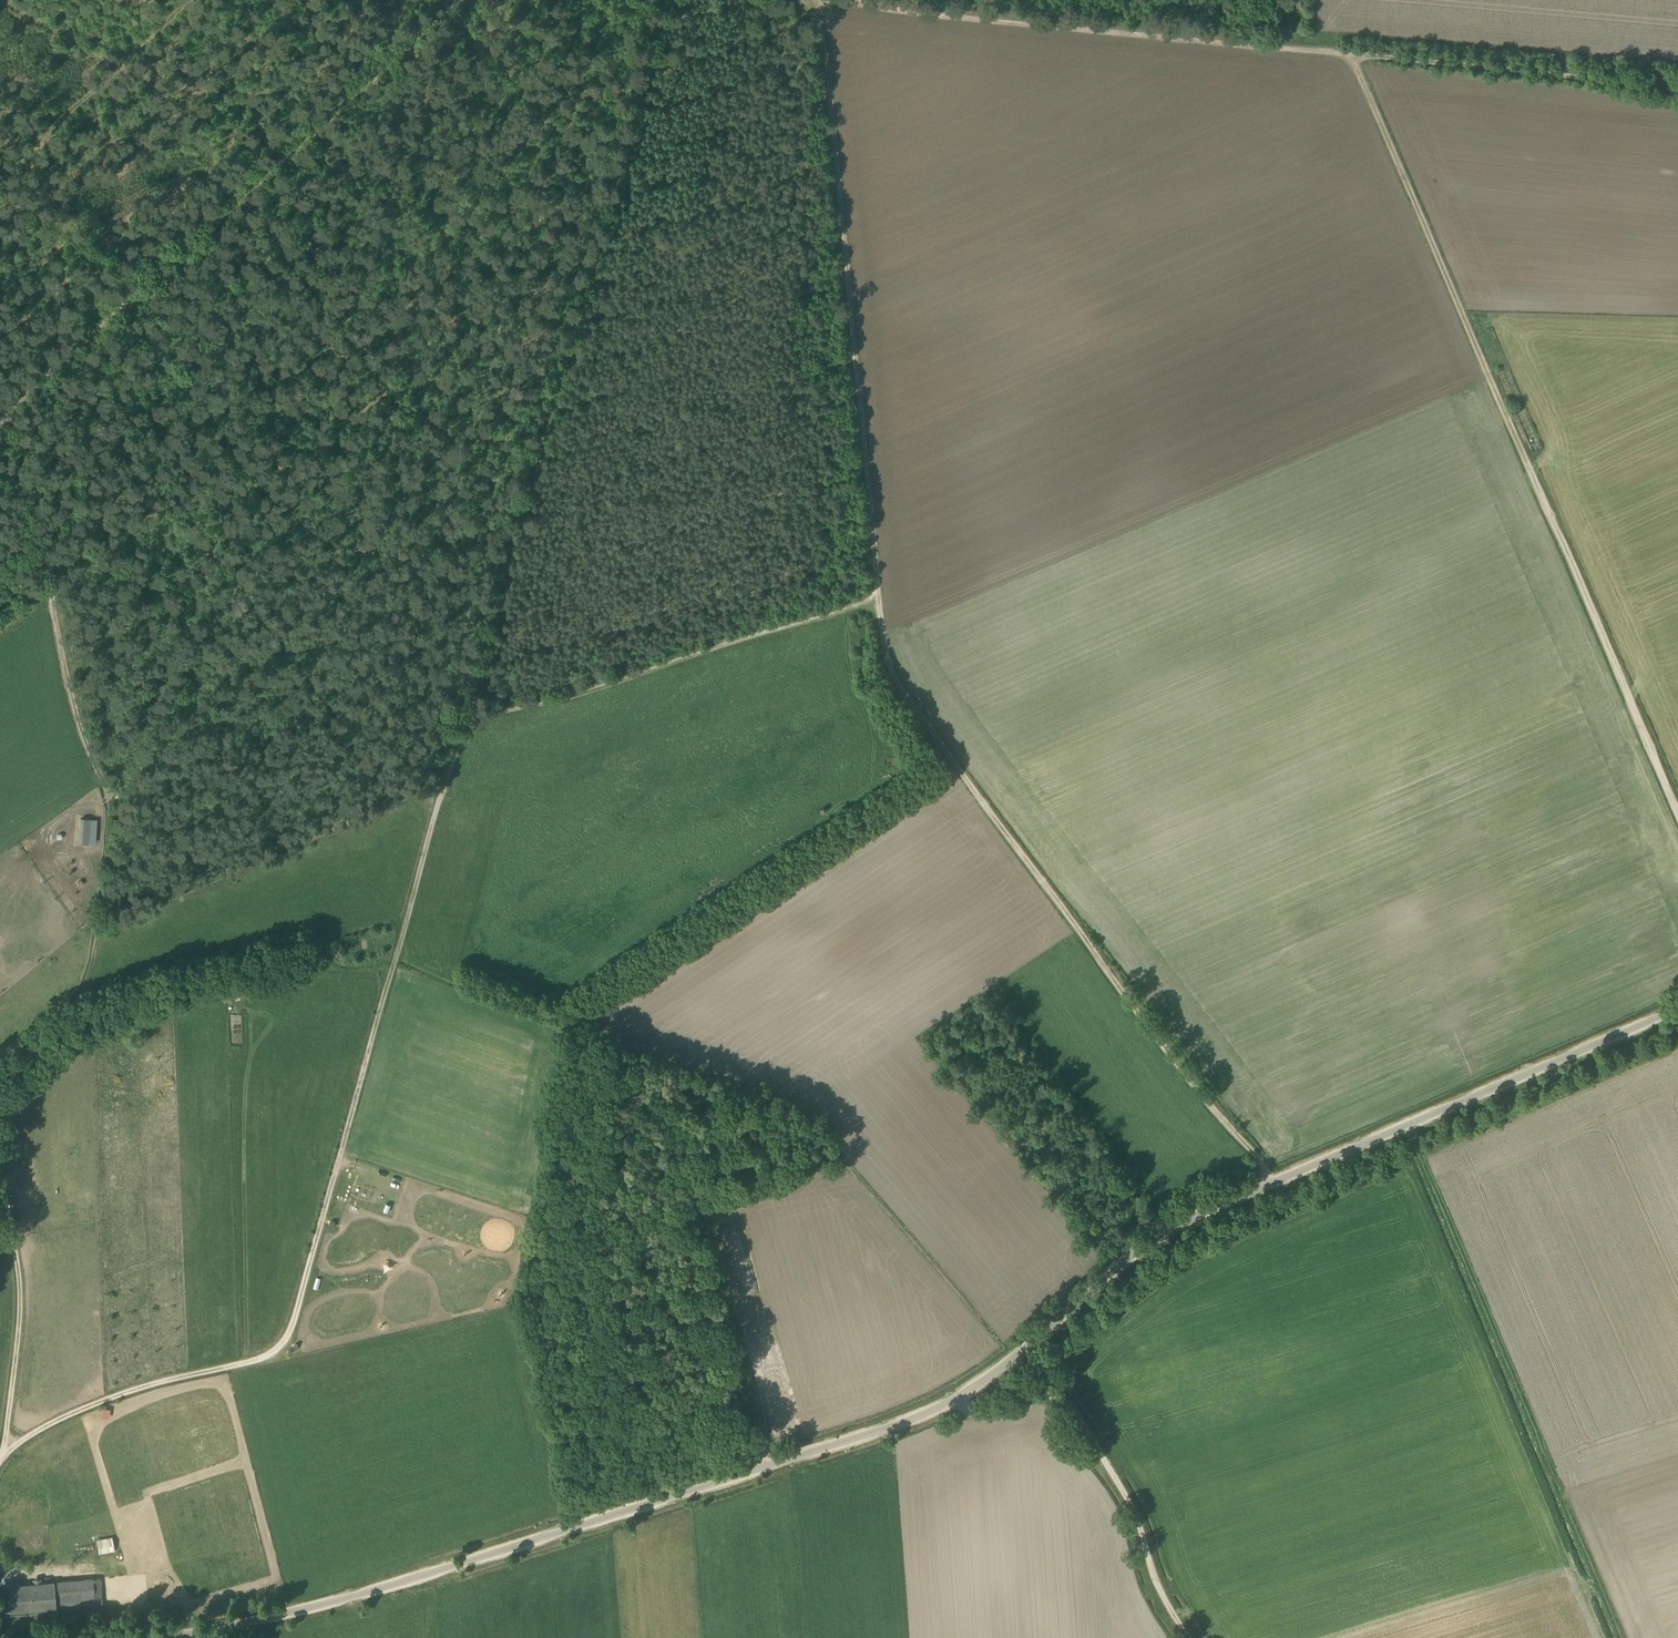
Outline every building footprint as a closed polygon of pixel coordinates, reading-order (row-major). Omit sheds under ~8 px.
[(83,829),(82,843),(89,843),(90,819),(80,819),(80,829),(83,829)] [(377,1194),(357,1186),(353,1197),(374,1204),(377,1194)] [(97,1539),(99,1553),(114,1551),(112,1537),(97,1539)] [(63,1598),(93,1595),(92,1579),(53,1582),(55,1607),(64,1607),(63,1598)] [(3,1612),(55,1607),(53,1582),(7,1586),(7,1587),(8,1587),(9,1599),(2,1600),(3,1612)] [(142,1610),(160,1617),(163,1608),(146,1601),(142,1610)]
